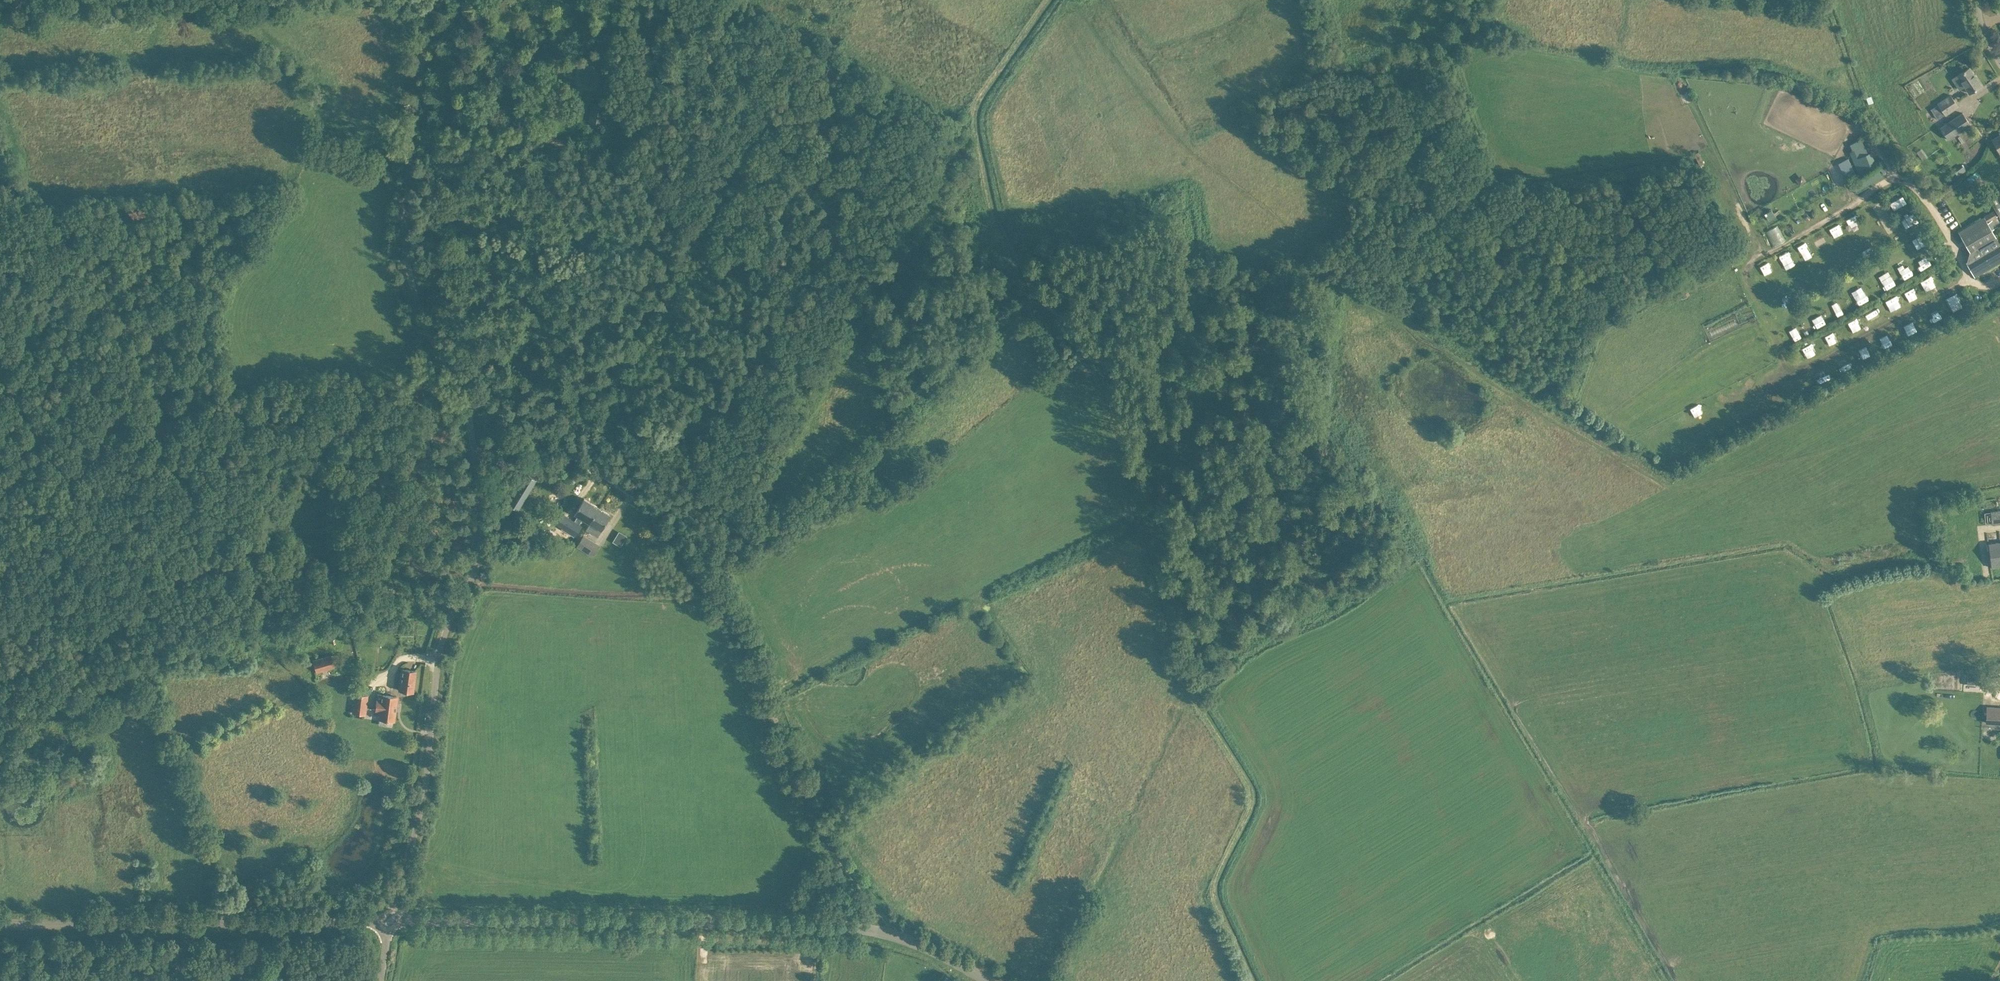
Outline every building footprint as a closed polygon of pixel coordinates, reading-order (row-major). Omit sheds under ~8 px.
[(1964,85),(1969,93),(1981,85),(1969,67),(1952,78),(1959,89),(1964,85)] [(1937,103),(1945,115),(1958,106),(1951,94),(1937,103)] [(590,121),(603,123),(606,105),(593,103),(590,121)] [(1940,128),(1948,139),(1970,124),(1963,112),(1940,128)] [(1850,150),(1856,171),(1871,166),(1862,139),(1850,142),(1852,150),(1850,150)] [(1838,162),(1847,179),(1857,174),(1848,157),(1838,162)] [(1879,169),(1860,176),(1863,184),(1882,177),(1879,169)] [(1893,210),(1907,203),(1903,195),(1889,202),(1893,210)] [(1998,217),(1994,210),(1985,215),(1989,222),(1998,217)] [(1914,213),(1901,220),(1906,228),(1918,221),(1914,213)] [(1850,228),(1859,223),(1855,214),(1845,219),(1850,228)] [(1961,237),(1974,260),(1967,264),(1974,277),(1999,262),(1999,244),(1984,217),(1979,220),(1982,224),(1961,237)] [(1833,236),(1843,232),(1840,224),(1830,227),(1833,236)] [(1772,246),(1785,240),(1779,226),(1766,231),(1772,246)] [(1812,237),(1816,246),(1826,242),(1822,233),(1812,237)] [(1912,238),(1916,248),(1926,245),(1923,235),(1912,238)] [(1796,245),(1801,254),(1810,249),(1806,240),(1796,245)] [(1779,255),(1785,267),(1793,263),(1787,251),(1779,255)] [(1926,254),(1916,260),(1921,269),(1931,263),(1926,254)] [(1764,274),(1772,271),(1768,262),(1760,266),(1764,274)] [(1898,269),(1902,279),(1913,274),(1909,264),(1898,269)] [(1884,289),(1894,285),(1889,270),(1878,274),(1884,289)] [(1932,274),(1920,280),(1924,288),(1936,283),(1932,274)] [(1862,288),(1852,294),(1858,303),(1868,298),(1862,288)] [(1912,288),(1904,292),(1908,301),(1917,296),(1912,288)] [(1886,300),(1890,308),(1901,302),(1897,294),(1886,300)] [(1834,317),(1843,313),(1838,303),(1829,307),(1834,317)] [(1820,313),(1810,319),(1815,328),(1825,323),(1820,313)] [(1847,322),(1851,331),(1860,327),(1856,318),(1847,322)] [(1907,335),(1917,330),(1913,322),(1903,326),(1907,335)] [(1793,340),(1801,337),(1796,326),(1788,329),(1793,340)] [(1823,335),(1827,347),(1838,343),(1834,331),(1823,335)] [(1882,348),(1892,343),(1887,333),(1878,338),(1882,348)] [(1804,359),(1816,355),(1812,343),(1800,347),(1804,359)] [(1858,350),(1862,358),(1870,354),(1866,346),(1858,350)] [(1814,374),(1817,382),(1826,379),(1823,370),(1814,374)] [(1751,389),(1759,386),(1755,376),(1747,379),(1751,389)] [(575,513),(588,521),(598,506),(584,498),(575,513)] [(598,506),(588,521),(590,523),(586,529),(598,536),(611,515),(598,506)] [(1999,523),(1999,510),(1990,511),(1992,524),(1999,523)] [(567,534),(572,528),(558,517),(553,523),(567,534)] [(550,528),(546,534),(551,538),(555,531),(550,528)] [(577,545),(593,555),(600,545),(584,535),(577,545)] [(1991,566),(1999,565),(1999,542),(1988,543),(1991,566)] [(312,659),(316,672),(334,666),(331,653),(312,659)] [(399,690),(413,691),(416,671),(402,669),(399,690)] [(351,712),(366,714),(368,694),(354,692),(351,712)] [(375,711),(374,717),(379,717),(379,718),(394,720),(397,696),(382,694),(377,694),(377,698),(376,698),(375,711)] [(1999,723),(1999,706),(1986,705),(1985,722),(1999,723)]
